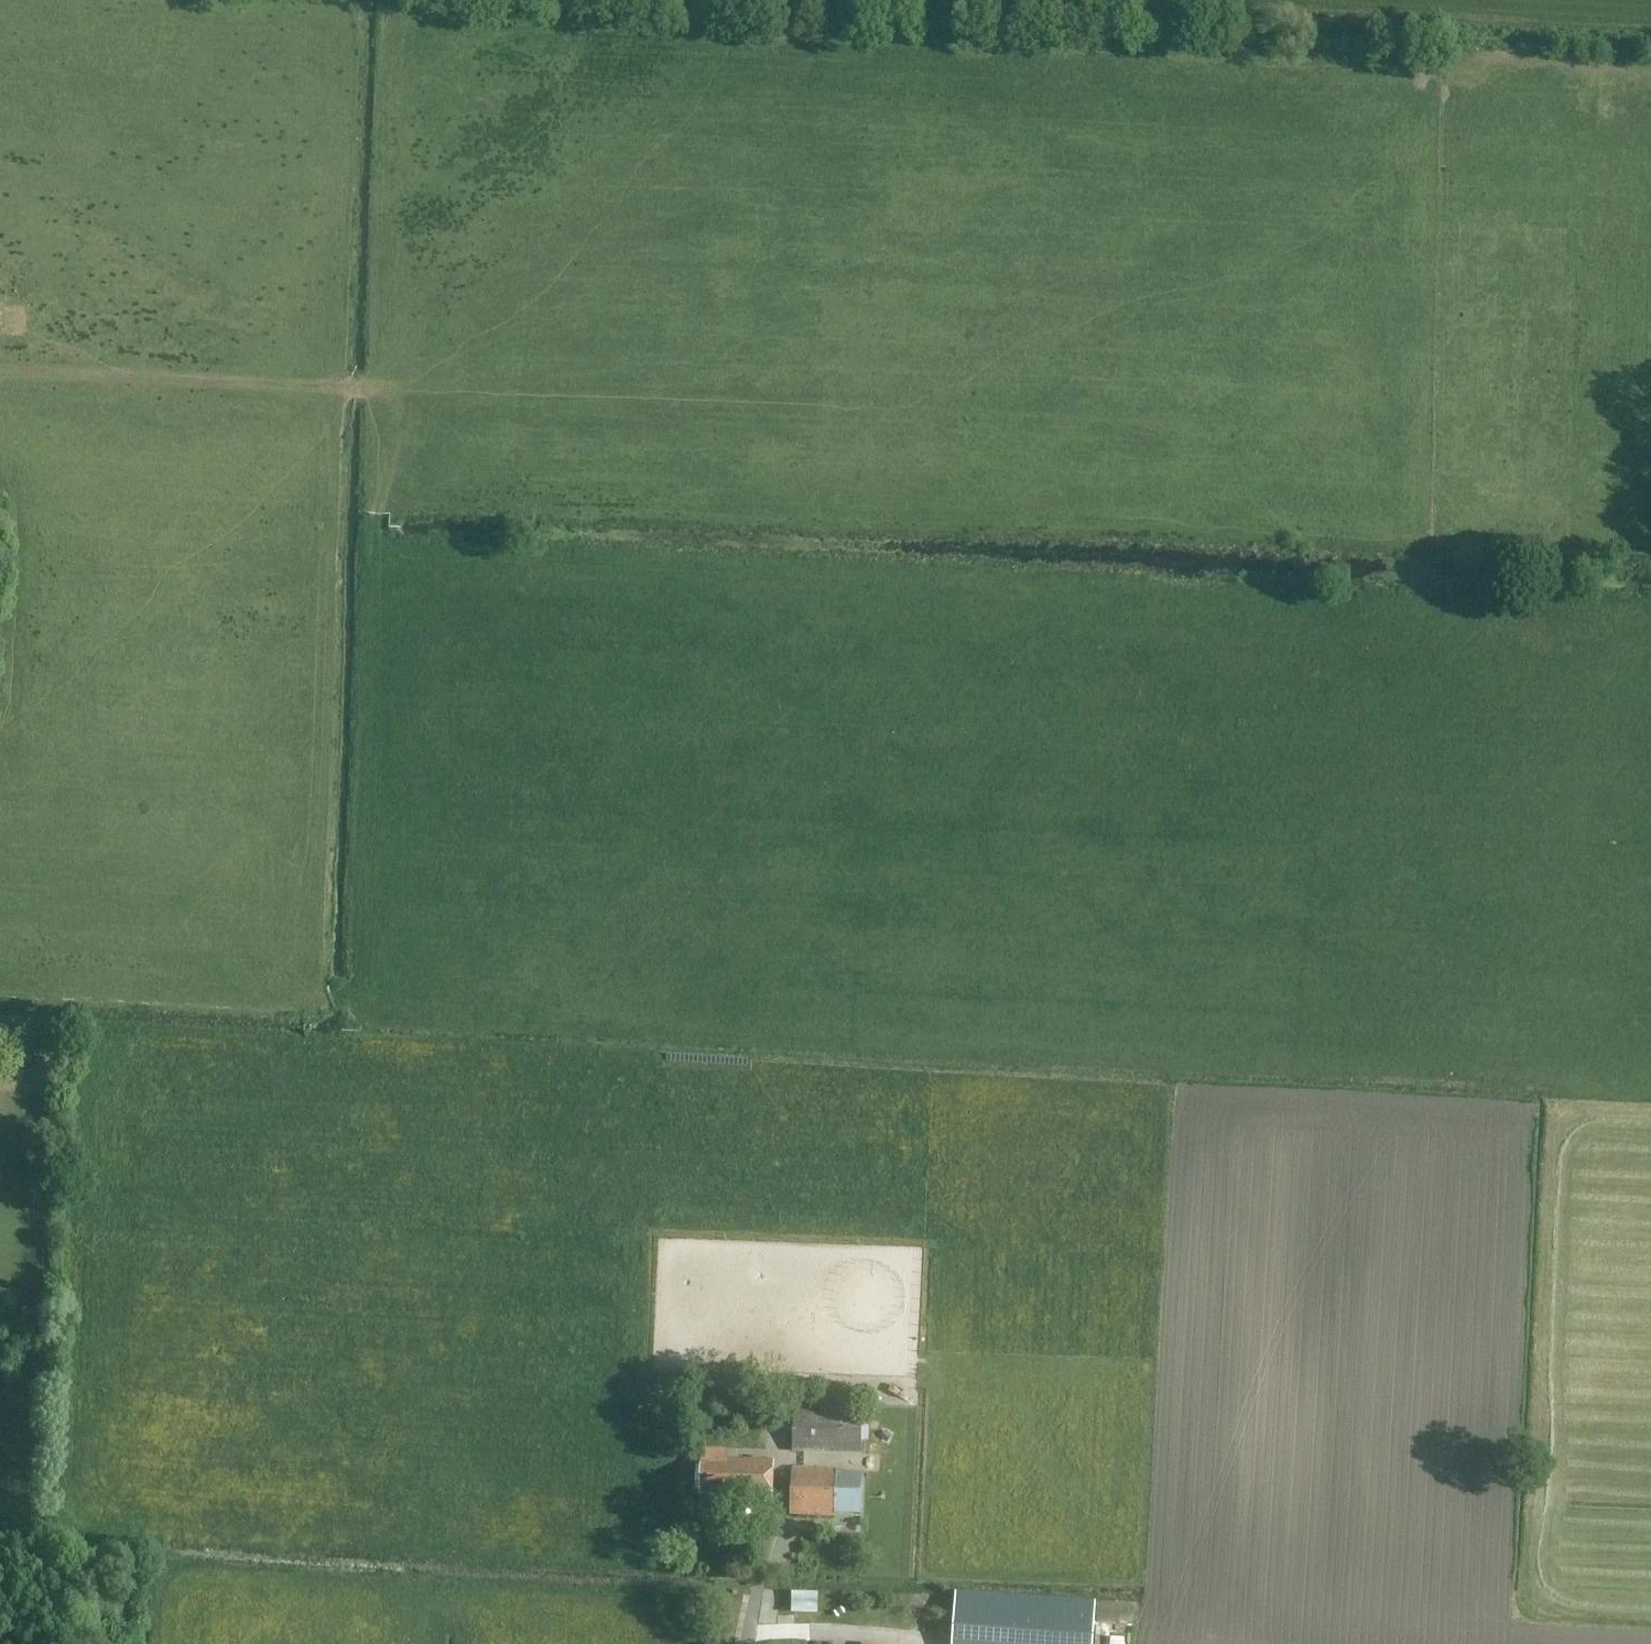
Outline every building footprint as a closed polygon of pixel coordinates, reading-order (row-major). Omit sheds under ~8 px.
[(859,1454),(860,1414),(793,1412),(792,1452),(859,1454)] [(773,1502),(774,1462),(727,1461),(727,1465),(701,1464),(700,1496),(725,1496),(725,1500),(773,1502)] [(834,1518),(835,1471),(791,1469),(790,1516),(834,1518)] [(836,1470),(839,1508),(862,1506),(859,1469),(836,1470)] [(1096,1605),(958,1596),(955,1643),(1094,1643),(1096,1605)]
